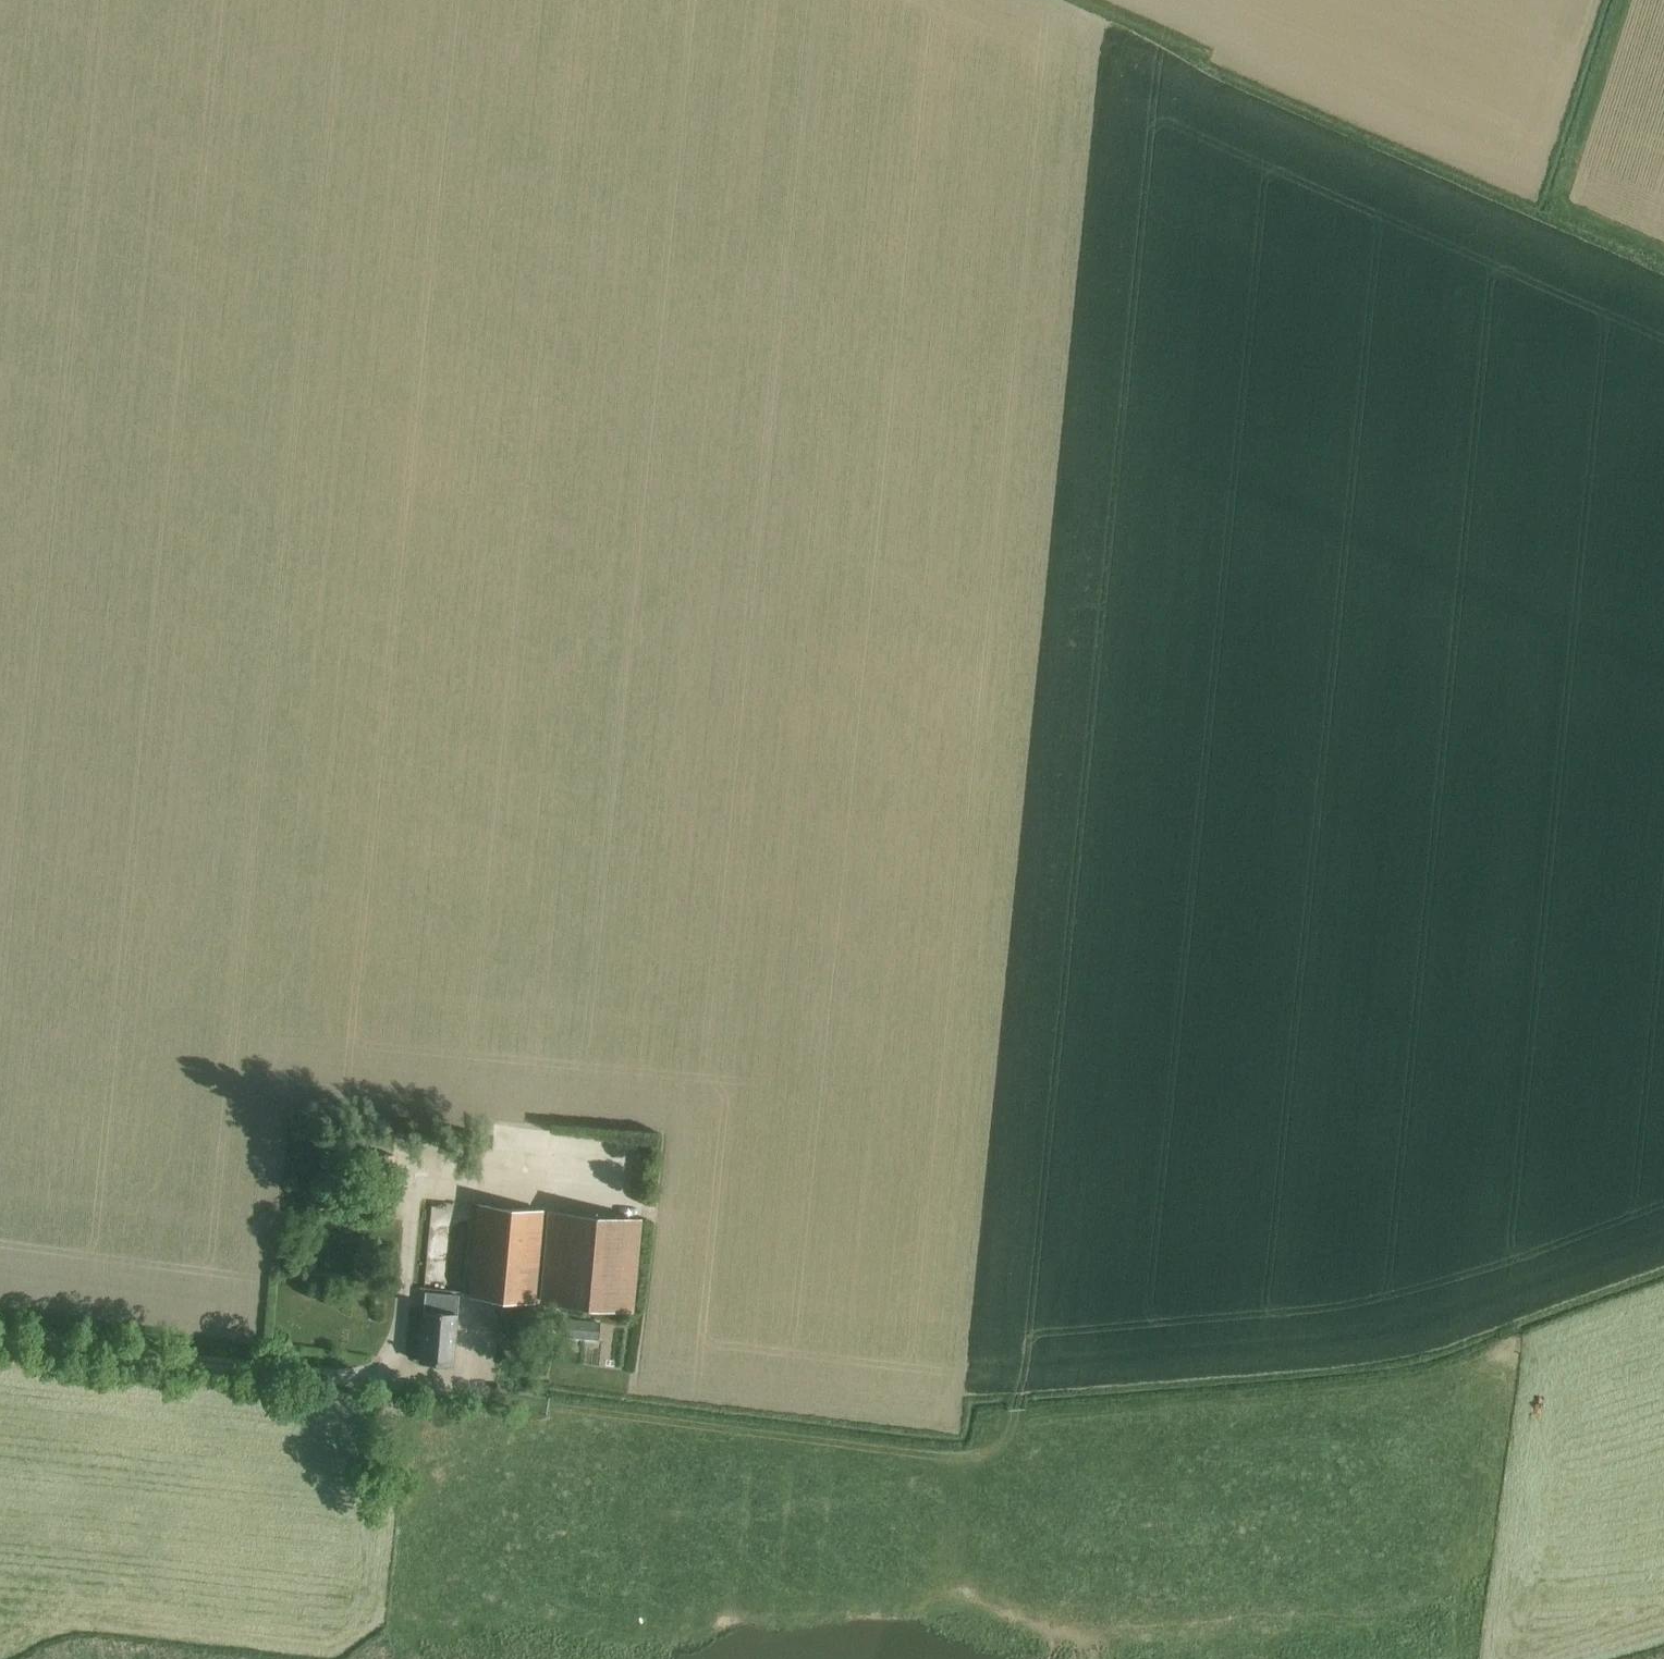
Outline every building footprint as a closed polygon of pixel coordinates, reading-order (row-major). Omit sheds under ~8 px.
[(467,1296),(501,1299),(534,1302),(536,1280),(543,1211),(476,1204),(469,1274),(467,1296)] [(537,1302),(632,1312),(642,1221),(547,1211),(537,1302)] [(424,1292),(418,1361),(452,1364),(457,1295),(424,1292)]
